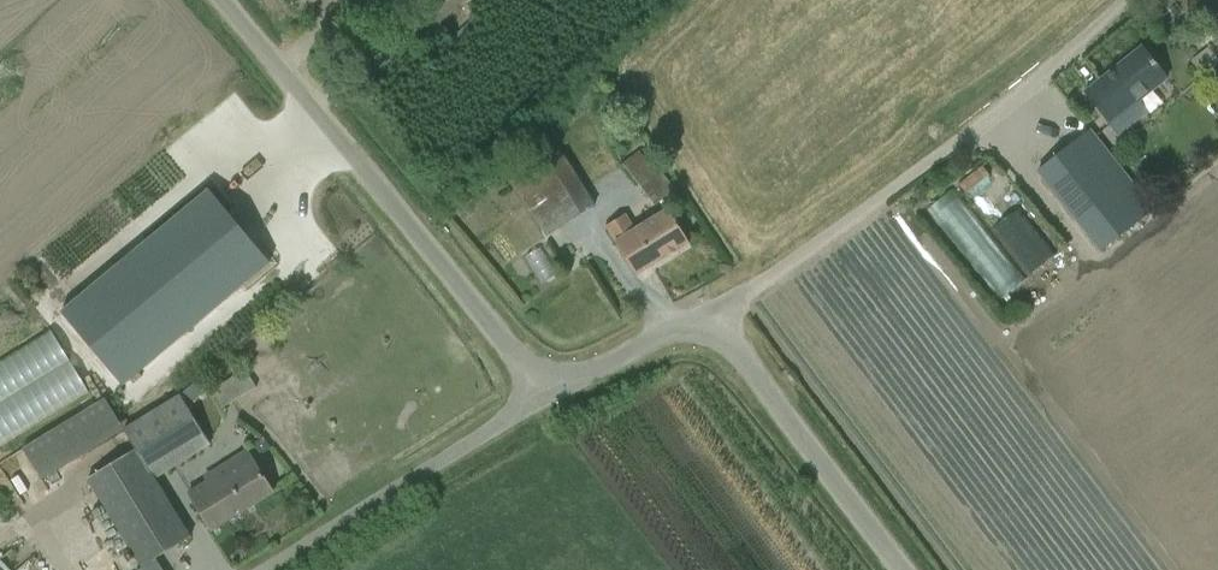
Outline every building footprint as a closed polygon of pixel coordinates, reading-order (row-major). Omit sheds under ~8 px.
[(1085,93),(1100,112),(1118,135),(1140,119),(1131,108),(1167,80),(1142,47),(1085,93)] [(209,101),(60,223),(121,298),(270,175),(209,101)] [(1037,173),(1052,192),(1101,252),(1153,210),(1105,150),(1090,131),(1037,173)] [(551,142),(512,166),(522,183),(514,188),(546,238),(595,207),(582,187),(563,157),(562,159),(555,148),(551,142)] [(962,186),(988,167),(976,149),(950,168),(962,186)] [(653,206),(669,194),(638,152),(622,166),(653,206)] [(1166,175),(1153,185),(1163,198),(1176,187),(1166,175)] [(996,285),(1019,265),(940,177),(917,197),(996,285)] [(1023,261),(1050,237),(1011,192),(983,216),(1023,261)] [(615,242),(623,257),(636,277),(689,244),(677,223),(668,209),(635,231),(625,216),(606,227),(615,242)] [(516,241),(533,268),(548,258),(531,232),(516,241)] [(118,363),(84,296),(0,339),(0,423),(118,363)] [(211,391),(221,407),(256,386),(246,370),(211,391)] [(0,438),(0,457),(19,491),(41,479),(32,463),(121,413),(102,380),(0,438)] [(87,477),(104,505),(122,535),(142,566),(189,536),(182,525),(154,478),(208,444),(199,430),(178,394),(122,429),(134,449),(87,477)] [(263,437),(254,444),(261,455),(271,448),(263,437)] [(273,493),(260,472),(253,461),(230,475),(224,464),(220,467),(223,472),(189,493),(199,510),(211,530),(273,493)]
